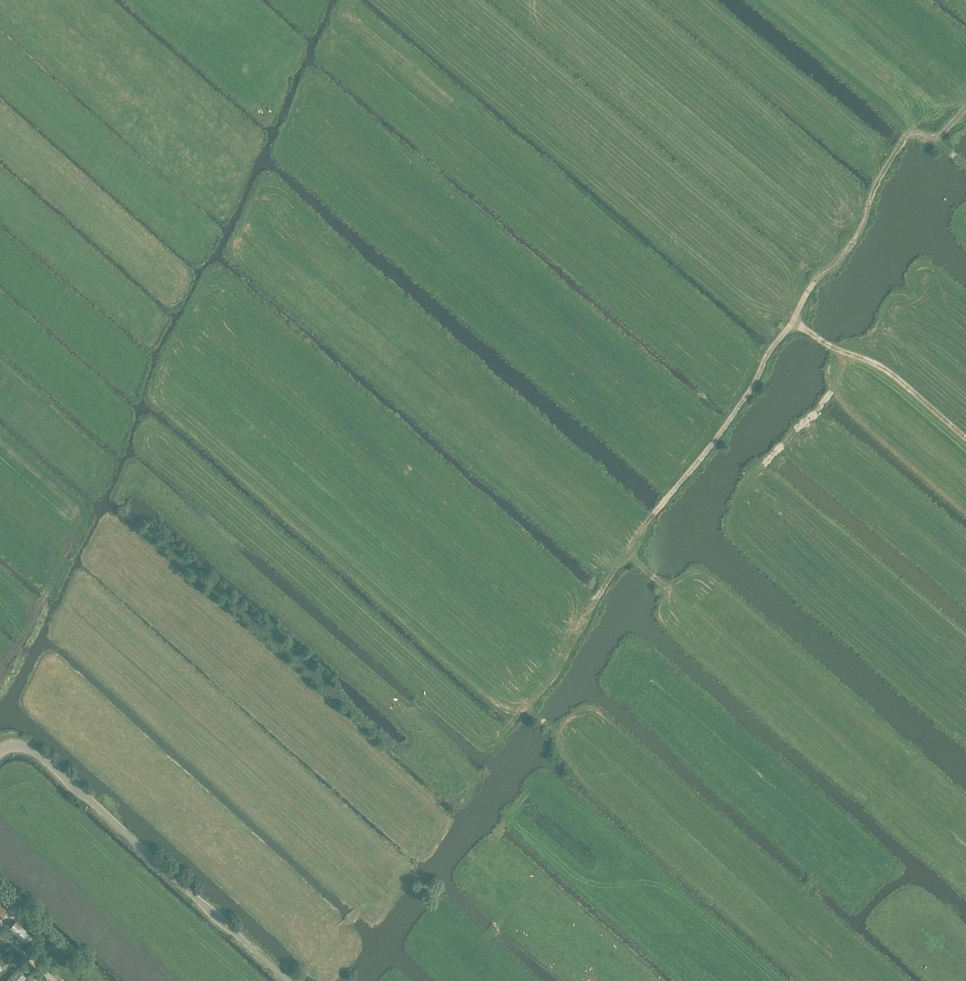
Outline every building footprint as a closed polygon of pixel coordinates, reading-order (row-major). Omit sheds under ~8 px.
[(9,906),(0,897),(0,915),(9,906)] [(16,921),(9,928),(27,945),(33,938),(16,921)] [(0,954),(0,965),(3,968),(11,960),(2,952),(0,954)] [(18,969),(6,980),(31,980),(18,969)]
